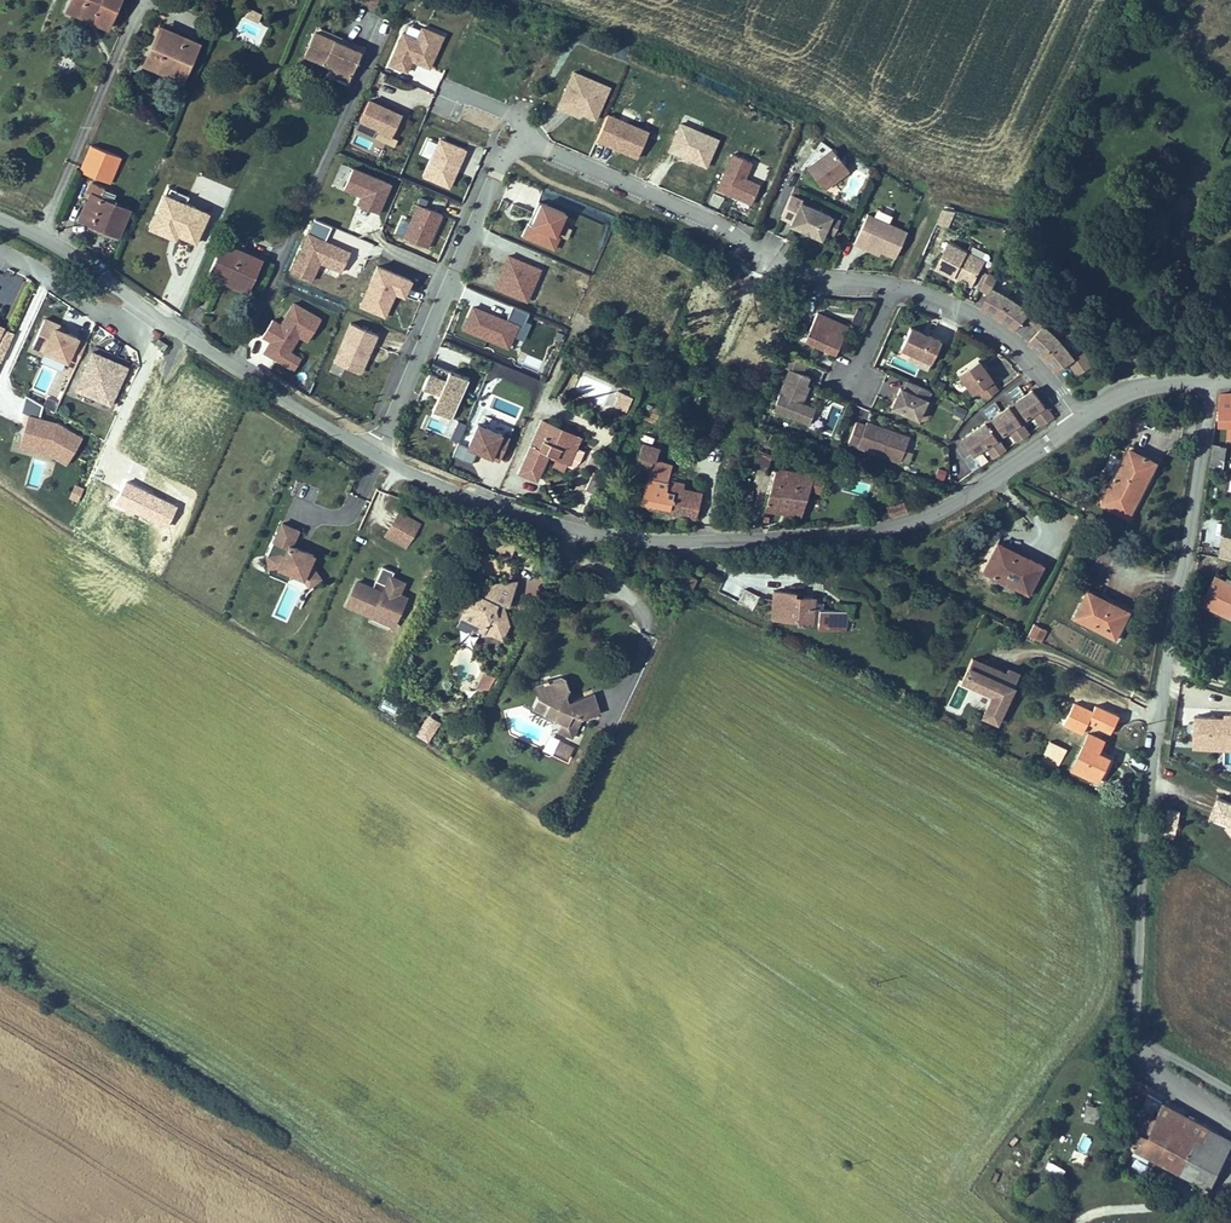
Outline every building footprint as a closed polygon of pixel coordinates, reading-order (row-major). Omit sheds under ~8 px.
[(121,0),(71,0),(68,8),(95,20),(91,28),(106,34),(121,0)] [(249,5),(246,13),(258,19),(262,11),(249,5)] [(95,20),(68,8),(64,17),(91,28),(95,20)] [(315,27),(303,54),(320,61),(325,59),(327,54),(334,57),(332,62),(352,70),(362,46),(337,35),(338,33),(317,24),(316,27),(315,27)] [(445,37),(423,27),(418,38),(403,32),(388,66),(408,75),(413,63),(431,70),(445,37)] [(180,83),(198,42),(184,36),(181,43),(156,33),(145,59),(168,68),(165,77),(180,83)] [(168,68),(145,59),(142,67),(165,77),(168,68)] [(352,70),(332,62),(337,73),(348,78),(352,70)] [(612,87),(573,70),(556,109),(580,119),(581,116),(596,122),(612,87)] [(405,115),(371,100),(361,123),(394,138),(405,115)] [(650,132),(609,114),(597,141),(638,159),(650,132)] [(720,140),(681,124),(668,153),(707,170),(720,140)] [(88,158),(101,163),(103,157),(121,164),(126,151),(96,139),(88,158)] [(467,151),(441,139),(423,178),(450,190),(467,151)] [(849,174),(832,151),(807,170),(825,193),(849,174)] [(755,164),(732,154),(716,192),(752,207),(761,186),(748,181),(755,164)] [(393,184),(353,168),(344,190),(363,198),(359,206),(380,215),(393,184)] [(96,193),(86,217),(123,233),(135,205),(104,191),(107,182),(97,178),(91,191),(96,193)] [(522,205),(533,209),(540,189),(511,178),(503,198),(513,202),(509,212),(519,215),(522,205)] [(803,203),(791,198),(782,220),(793,225),(792,228),(823,241),(826,234),(832,218),(802,206),(803,203)] [(443,211),(417,201),(404,235),(429,245),(443,211)] [(569,215),(537,202),(522,239),(554,252),(569,215)] [(308,230),(326,238),(332,223),(315,216),(308,230)] [(840,222),(832,218),(826,234),(834,237),(840,222)] [(897,260),(908,235),(868,218),(856,248),(865,251),(868,246),(883,252),(883,254),(897,260)] [(308,230),(291,270),(313,280),(321,262),(342,271),(352,248),(326,238),(308,230)] [(264,254),(224,237),(209,273),(248,290),(264,254)] [(977,284),(988,261),(951,243),(939,269),(952,276),(958,278),(960,275),(977,284)] [(883,252),(868,246),(865,251),(872,254),(881,258),(883,254),(883,252)] [(542,270),(508,255),(494,289),(528,303),(542,270)] [(413,276),(377,261),(359,305),(386,316),(396,291),(406,295),(413,276)] [(1001,316),(1013,295),(995,286),(999,277),(990,273),(983,288),(991,292),(984,307),(992,311),(1001,316)] [(977,284),(960,275),(958,278),(975,287),(977,284)] [(1030,315),(1037,322),(1050,308),(1042,301),(1035,309),(1013,295),(1001,316),(1012,324),(1018,328),(1030,315)] [(322,319),(294,302),(281,324),(273,319),(262,338),(269,342),(262,354),(295,374),(304,357),(292,350),(300,338),(308,343),(322,319)] [(519,325),(472,305),(462,329),(508,350),(519,325)] [(1040,347),(1047,354),(1066,338),(1059,330),(1051,323),(1058,315),(1050,308),(1037,322),(1044,328),(1032,340),(1040,347)] [(838,358),(850,330),(840,326),(820,317),(807,344),(838,358)] [(92,339),(50,318),(37,342),(80,364),(92,339)] [(901,346),(911,351),(907,360),(927,369),(942,335),(929,330),(928,332),(923,329),(924,327),(912,322),(901,346)] [(379,335),(350,323),(333,363),(362,375),(379,335)] [(0,324),(0,354),(6,356),(17,331),(0,324)] [(1066,338),(1047,354),(1054,361),(1060,369),(1073,360),(1082,373),(1100,361),(1091,348),(1081,355),(1074,345),(1066,338)] [(131,365),(97,350),(81,387),(115,401),(131,365)] [(1207,359),(1199,357),(1197,366),(1205,368),(1207,359)] [(809,409),(803,407),(811,389),(808,388),(811,380),(804,377),(809,367),(788,358),(784,368),(792,372),(775,412),(811,427),(817,413),(809,409)] [(986,370),(981,363),(961,376),(976,396),(981,393),(988,402),(1001,393),(994,383),(995,382),(986,370)] [(469,380),(433,364),(423,387),(439,394),(434,403),(454,412),(469,380)] [(923,422),(935,394),(910,383),(906,392),(903,390),(900,397),(903,398),(901,402),(899,400),(895,410),(923,422)] [(625,406),(631,392),(620,387),(614,401),(625,406)] [(683,387),(679,396),(692,402),(696,394),(683,387)] [(1058,418),(1037,390),(968,444),(978,457),(990,447),(1001,460),(1011,452),(1002,439),(1013,430),(1023,443),(1034,435),(1024,422),(1037,413),(1047,426),(1058,418)] [(1224,391),(1221,425),(1230,426),(1230,443),(1230,392),(1224,391)] [(22,408),(39,414),(43,402),(27,396),(22,408)] [(956,403),(954,412),(964,415),(966,405),(956,403)] [(62,421),(33,413),(26,441),(53,448),(70,458),(83,435),(62,421)] [(579,431),(540,414),(518,466),(535,474),(546,448),(568,456),(579,431)] [(509,437),(478,424),(468,447),(459,443),(453,456),(471,463),(476,453),(499,462),(509,437)] [(902,466),(911,441),(897,436),(891,438),(887,436),(888,433),(869,426),(867,429),(858,426),(851,448),(902,466)] [(1161,458),(1130,443),(1100,502),(1131,518),(1161,458)] [(774,450),(760,447),(756,466),(770,469),(774,450)] [(1225,448),(1216,447),(1213,469),(1224,471),(1226,461),(1223,461),(1225,448)] [(661,456),(641,450),(635,474),(651,478),(643,510),(697,524),(703,502),(685,497),(686,492),(670,488),(674,472),(658,468),(661,456)] [(827,472),(777,465),(765,510),(801,514),(809,488),(822,490),(827,472)] [(935,480),(946,480),(946,467),(935,467),(935,480)] [(603,480),(593,476),(587,493),(597,496),(603,480)] [(74,481),(67,495),(78,500),(84,486),(74,481)] [(299,496),(307,498),(310,484),(302,482),(299,496)] [(886,503),(889,516),(907,511),(904,499),(886,503)] [(404,513),(391,536),(411,547),(424,525),(404,513)] [(303,530),(286,523),(272,555),(273,568),(283,567),(295,573),(308,578),(314,587),(325,578),(317,567),(314,566),(318,555),(311,552),(307,553),(303,552),(302,548),(296,545),(303,530)] [(1223,533),(1219,556),(1230,558),(1230,535),(1223,533)] [(506,536),(503,547),(521,551),(524,540),(506,536)] [(1004,543),(989,573),(1036,596),(1051,565),(1004,543)] [(291,581),(295,573),(283,567),(273,568),(273,573),(291,581)] [(376,612),(396,621),(407,599),(399,596),(405,584),(393,578),(395,573),(384,567),(373,589),(359,581),(347,605),(373,618),(376,612)] [(1230,614),(1230,577),(1218,570),(1203,601),(1230,614)] [(914,580),(900,573),(895,584),(905,589),(908,583),(912,585),(913,585),(914,584),(915,583),(915,582),(914,581),(914,580)] [(526,580),(488,578),(479,593),(477,592),(469,606),(478,611),(473,620),(480,624),(491,630),(493,626),(501,630),(501,633),(511,638),(520,621),(512,605),(505,608),(498,605),(501,599),(508,603),(510,599),(514,601),(526,580)] [(1090,586),(1074,617),(1118,638),(1134,608),(1090,586)] [(746,588),(739,603),(753,609),(760,594),(746,588)] [(794,594),(770,593),(769,622),(806,624),(812,624),(812,632),(843,633),(844,622),(844,613),(832,613),(813,612),(814,600),(794,599),(794,594)] [(508,603),(501,599),(498,605),(505,608),(512,605),(508,603)] [(852,623),(854,606),(832,604),(832,613),(844,613),(844,622),(852,623)] [(478,611),(469,606),(461,621),(477,630),(480,624),(473,620),(478,611)] [(396,621),(376,612),(373,618),(392,628),(396,621)] [(1048,629),(1038,624),(1032,636),(1043,641),(1048,629)] [(493,626),(491,630),(488,636),(501,633),(501,630),(493,626)] [(1007,678),(1010,670),(979,656),(969,679),(983,685),(984,684),(1001,691),(990,714),(1005,721),(1021,684),(1007,678)] [(497,679),(501,670),(493,666),(489,675),(497,679)] [(1021,684),(1026,671),(1018,667),(1016,672),(1010,670),(1007,678),(1021,684)] [(562,673),(534,682),(538,694),(551,701),(546,713),(561,720),(558,728),(573,735),(582,716),(602,712),(597,691),(578,696),(570,698),(568,689),(574,680),(572,676),(562,673)] [(494,685),(497,679),(489,675),(486,681),(494,685)] [(578,696),(574,680),(568,689),(570,698),(578,696)] [(551,701),(538,694),(533,706),(546,713),(551,701)] [(1230,738),(1230,705),(1230,709),(1200,709),(1200,716),(1194,716),(1193,722),(1199,722),(1199,742),(1217,742),(1217,731),(1229,731),(1229,738),(1230,738)] [(442,724),(429,715),(425,720),(439,729),(442,724)] [(432,740),(439,729),(425,720),(419,731),(432,740)] [(1105,736),(1089,728),(1070,769),(1097,781),(1110,753),(1099,748),(1105,736)] [(1229,738),(1229,731),(1217,731),(1217,742),(1199,742),(1199,748),(1230,749),(1230,738),(1229,738)] [(570,741),(559,735),(554,746),(565,752),(570,741)] [(1056,769),(1066,747),(1051,740),(1040,761),(1056,769)] [(1225,797),(1218,816),(1230,821),(1230,799),(1225,797)] [(1181,841),(1186,813),(1175,811),(1171,835),(1181,841)] [(1218,816),(1216,821),(1230,826),(1230,821),(1218,816)] [(1212,1188),(1230,1147),(1230,1136),(1165,1099),(1157,1115),(1144,1108),(1125,1144),(1212,1188)] [(1085,1120),(1100,1121),(1101,1104),(1086,1103),(1085,1120)] [(1083,1135),(1077,1149),(1086,1153),(1092,1139),(1083,1135)] [(1064,1173),(1066,1165),(1049,1160),(1047,1168),(1064,1173)]
